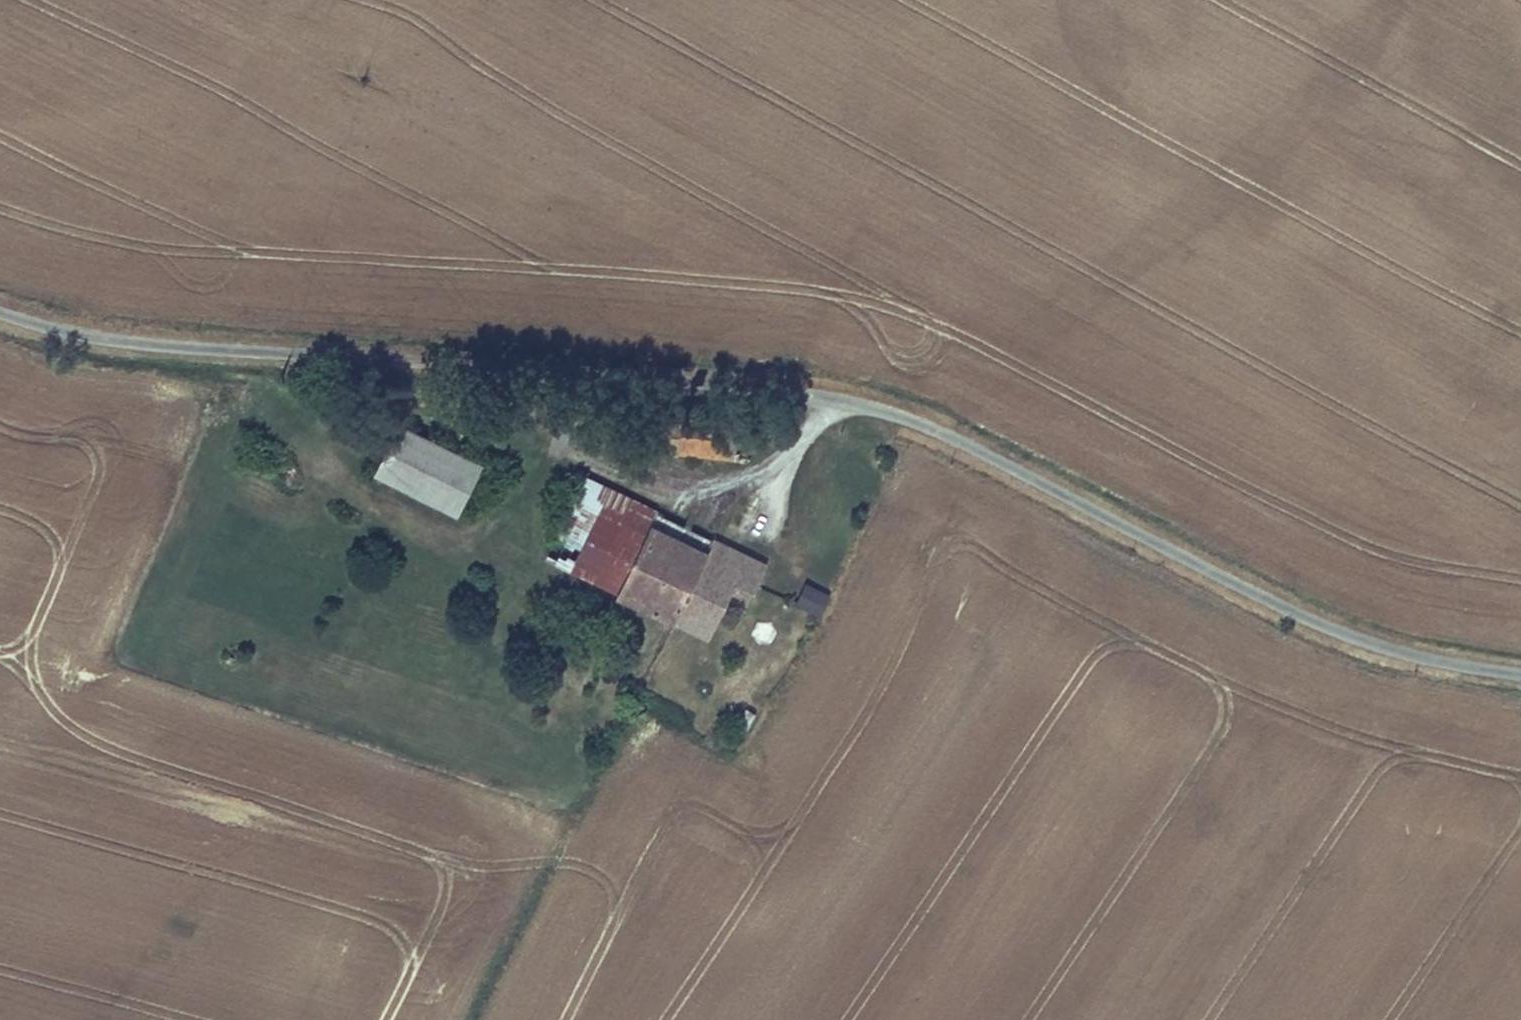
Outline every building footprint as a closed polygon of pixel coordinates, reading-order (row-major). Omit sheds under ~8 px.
[(455,504),(480,461),(404,417),(378,461),(455,504)] [(701,438),(731,440),(732,422),(681,417),(679,452),(700,454),(701,438)] [(700,454),(729,456),(731,440),(701,438),(700,454)] [(541,549),(609,583),(643,515),(649,502),(581,468),(541,549)] [(754,569),(760,557),(649,502),(643,515),(754,569)] [(754,569),(643,515),(609,583),(699,627),(727,572),(747,582),(754,569)] [(805,581),(794,602),(818,614),(829,593),(805,581)]
